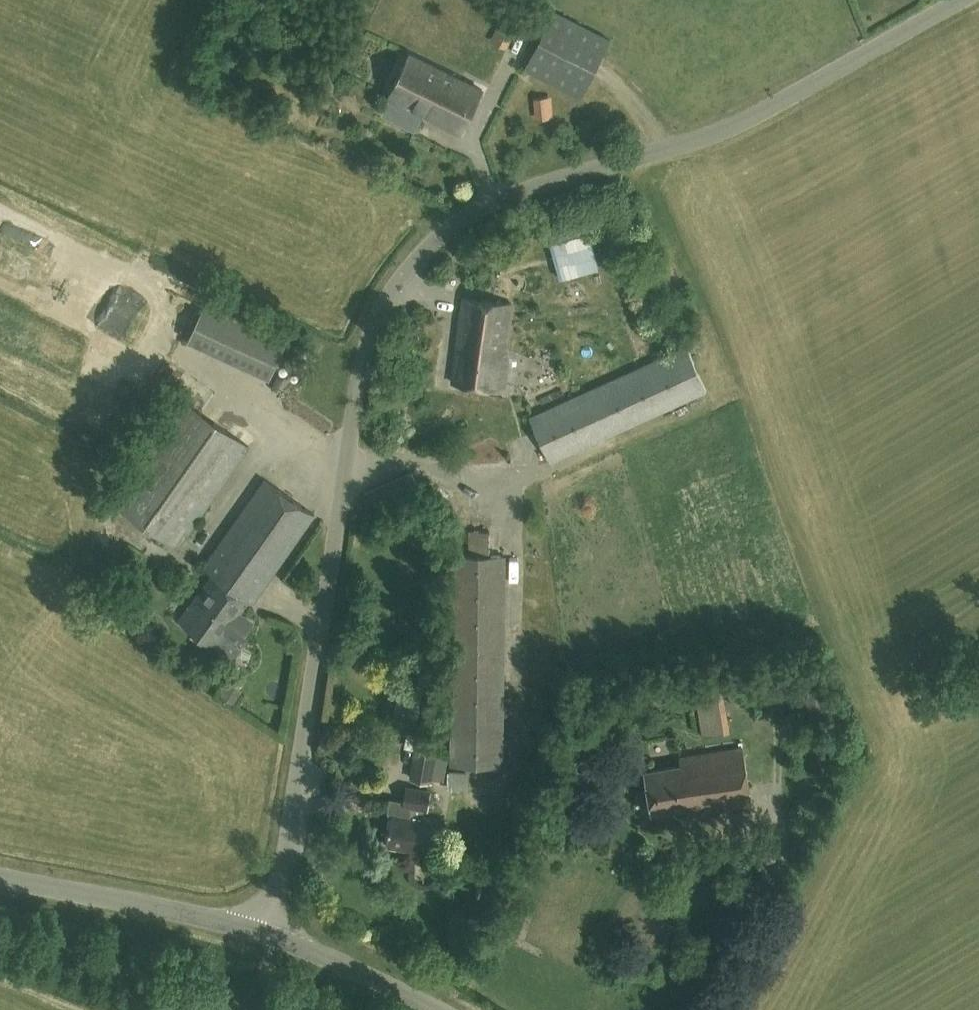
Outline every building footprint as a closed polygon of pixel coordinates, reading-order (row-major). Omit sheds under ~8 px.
[(581,97),(611,37),(554,8),(523,68),(581,97)] [(517,30),(500,22),(491,41),(508,49),(517,30)] [(482,88),(409,52),(388,95),(461,130),(482,88)] [(556,96),(539,97),(541,117),(558,116),(556,96)] [(590,233),(550,244),(560,278),(599,267),(590,233)] [(269,377),(290,332),(208,294),(187,339),(269,377)] [(452,382),(504,388),(508,357),(505,357),(512,303),(464,297),(452,382)] [(551,461),(707,389),(687,345),(530,416),(551,461)] [(275,385),(285,390),(293,373),(283,368),(275,385)] [(177,547),(249,445),(183,399),(111,501),(177,547)] [(214,573),(250,599),(253,600),(315,513),(265,477),(203,565),(214,573)] [(505,764),(507,554),(492,554),(492,531),(471,531),(471,553),(457,553),(455,764),(505,764)] [(240,613),(250,599),(214,573),(181,619),(217,645),(226,633),(239,642),(253,623),(240,613)] [(702,736),(730,731),(720,673),(692,677),(702,736)] [(742,673),(727,675),(729,690),(744,688),(742,673)] [(689,813),(752,803),(743,746),(680,756),(681,763),(644,768),(651,812),(688,806),(689,813)] [(436,754),(416,751),(411,779),(431,782),(436,754)] [(432,851),(437,821),(422,819),(424,807),(427,808),(430,790),(407,786),(405,800),(391,798),(389,810),(392,815),(388,843),(432,851)]
